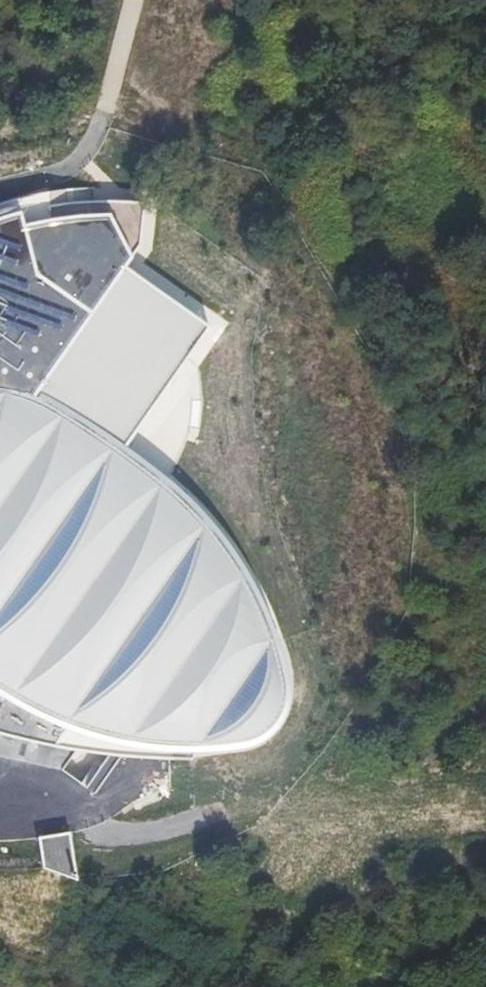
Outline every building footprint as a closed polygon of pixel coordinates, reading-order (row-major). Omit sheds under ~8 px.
[(114,200),(48,207),(4,205),(0,206),(0,731),(26,738),(112,751),(186,759),(190,752),(220,752),(257,746),(276,733),(293,710),(295,686),(280,640),(257,593),(223,540),(193,505),(149,467),(124,444),(207,325),(127,267),(141,244),(142,201),(114,200)] [(69,832),(38,838),(43,868),(77,880),(69,832)]
